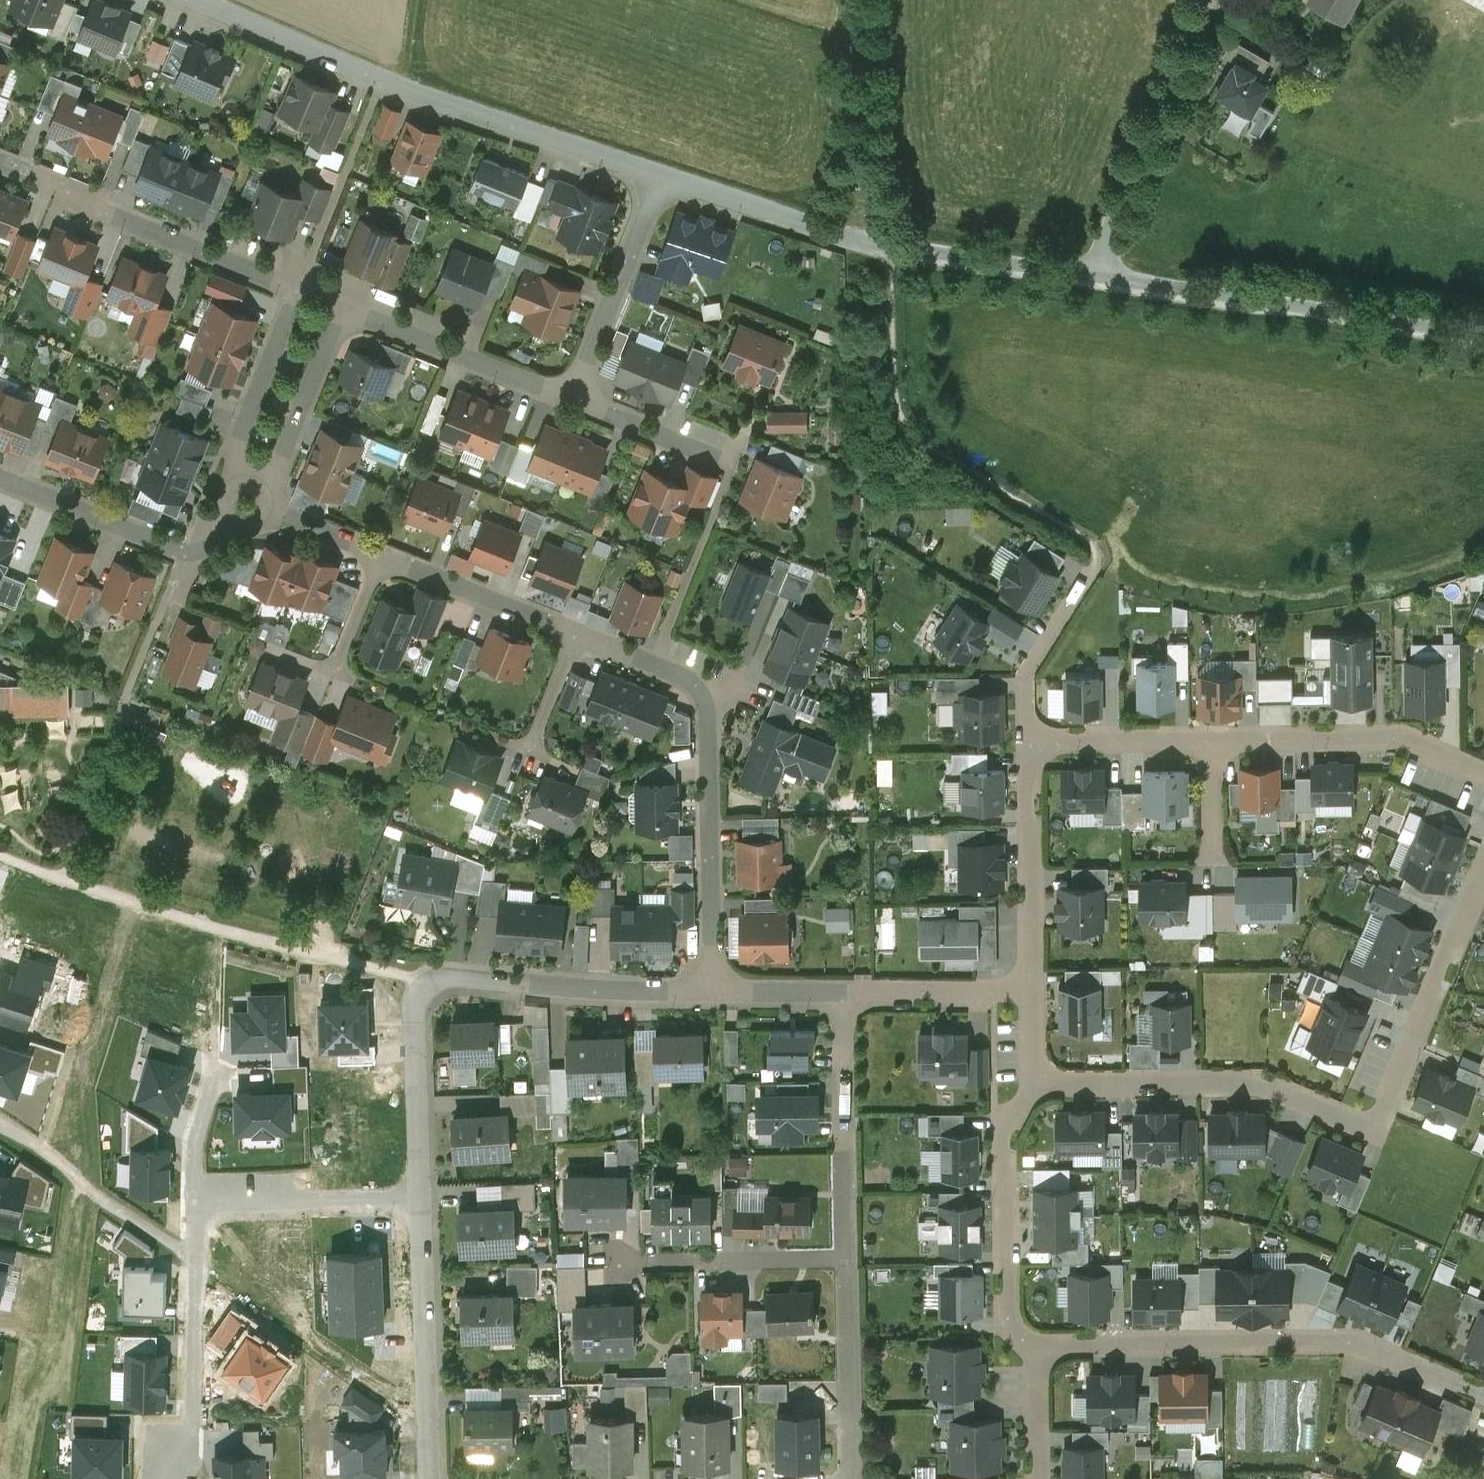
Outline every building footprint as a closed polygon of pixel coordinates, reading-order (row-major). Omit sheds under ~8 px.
[(17,7),(51,21),(52,22),(61,0),(20,0),(17,7)] [(66,0),(61,0),(52,22),(51,21),(47,31),(65,38),(78,5),(66,0)] [(102,0),(96,0),(83,31),(96,37),(94,41),(114,49),(115,47),(119,38),(129,13),(118,8),(119,5),(108,1),(107,2),(102,0)] [(1343,18),(1354,0),(1312,0),(1343,18)] [(193,44),(175,36),(162,69),(179,77),(193,44)] [(132,43),(119,38),(115,47),(128,52),(132,43)] [(1270,59),(1232,38),(1223,54),(1236,62),(1237,61),(1253,71),(1251,74),(1258,79),(1270,59)] [(0,39),(0,59),(9,62),(16,45),(0,39)] [(207,50),(193,44),(179,77),(178,81),(199,90),(201,85),(214,91),(220,76),(225,78),(233,58),(219,52),(220,50),(209,46),(207,50)] [(10,63),(9,62),(0,59),(0,87),(10,63)] [(1253,71),(1237,61),(1236,62),(1235,65),(1233,64),(1217,92),(1225,96),(1251,111),(1257,101),(1267,84),(1258,79),(1251,74),(1253,71)] [(66,78),(52,73),(40,100),(55,106),(61,91),(66,78)] [(334,91),(297,74),(282,110),(318,125),(319,126),(329,102),(334,91)] [(93,104),(61,91),(55,106),(60,108),(50,131),(61,136),(61,138),(77,145),(93,104)] [(1261,103),(1257,101),(1251,111),(1225,96),(1223,100),(1252,118),(1261,103)] [(392,143),(405,108),(386,100),(373,136),(392,143)] [(348,110),(329,102),(319,126),(318,125),(312,140),(331,149),(348,110)] [(126,117),(93,104),(77,145),(94,151),(95,149),(106,153),(115,130),(120,132),(126,117)] [(145,110),(131,105),(126,117),(120,132),(134,138),(135,136),(145,110)] [(437,133),(410,122),(396,158),(423,169),(437,133)] [(155,144),(135,136),(134,138),(122,169),(140,177),(153,146),(154,147),(155,144)] [(154,147),(153,146),(140,177),(136,187),(169,201),(186,160),(154,147)] [(529,174),(483,155),(471,186),(517,205),(520,197),(528,177),(529,174)] [(218,173),(186,160),(169,201),(203,214),(207,203),(219,173),(218,173)] [(219,173),(207,203),(220,209),(233,175),(219,170),(218,173),(219,173)] [(578,187),(548,175),(545,184),(539,199),(569,211),(578,187)] [(545,184),(528,177),(520,197),(537,204),(539,199),(545,184)] [(330,188),(305,178),(298,195),(305,198),(301,209),(318,216),(330,188)] [(298,195),(264,181),(248,219),(290,236),(301,209),(305,198),(298,195)] [(615,201),(578,186),(578,187),(569,211),(560,233),(596,248),(602,232),(605,233),(611,217),(608,216),(615,201)] [(0,189),(0,230),(13,235),(27,200),(0,189)] [(537,204),(520,197),(517,205),(512,216),(513,216),(515,211),(532,217),(537,204)] [(732,231),(679,212),(667,248),(693,257),(697,258),(700,266),(709,269),(720,264),(732,231)] [(398,235),(362,220),(347,259),(383,273),(387,263),(397,238),(398,235)] [(97,245),(56,228),(40,267),(59,275),(61,271),(76,277),(83,280),(84,277),(97,245)] [(36,240),(20,233),(6,267),(23,273),(36,240)] [(409,243),(397,238),(387,263),(399,268),(409,243)] [(454,248),(438,287),(478,303),(483,289),(493,264),(492,263),(454,248)] [(693,257),(667,248),(660,268),(686,277),(693,257)] [(549,261),(520,249),(512,268),(525,273),(526,268),(543,275),(549,261)] [(513,262),(496,255),(492,263),(493,264),(483,289),(500,296),(513,262)] [(166,274),(124,257),(110,293),(112,293),(113,297),(125,301),(128,300),(141,305),(152,310),(155,302),(166,274)] [(543,275),(526,268),(525,273),(521,282),(518,284),(517,287),(518,290),(513,303),(528,309),(524,319),(561,334),(579,289),(543,275)] [(245,285),(214,273),(208,288),(239,301),(245,285)] [(84,277),(83,280),(76,277),(65,305),(88,314),(101,283),(84,277)] [(659,291),(636,283),(632,294),(655,302),(659,291)] [(172,309),(155,302),(152,310),(141,305),(132,329),(147,336),(160,341),(172,309)] [(257,319),(216,302),(209,318),(206,316),(199,332),(245,351),(245,350),(250,336),(256,320),(257,321),(257,319)] [(783,341),(742,325),(743,325),(740,324),(739,326),(740,326),(726,360),(725,362),(727,363),(740,368),(738,371),(740,371),(753,376),(752,377),(754,377),(755,374),(767,379),(770,380),(770,378),(784,344),(785,342),(783,341)] [(245,351),(199,332),(193,348),(196,350),(190,365),(232,382),(233,380),(232,380),(238,365),(239,365),(244,351),(245,351)] [(160,341),(147,336),(141,351),(154,356),(160,341)] [(412,353),(379,340),(372,357),(393,365),(393,367),(405,371),(412,353)] [(659,352),(631,341),(616,378),(630,383),(629,385),(643,391),(659,352)] [(711,351),(693,344),(685,362),(685,363),(679,377),(697,385),(711,351)] [(372,357),(355,350),(350,364),(347,363),(341,378),(363,387),(365,392),(370,390),(381,394),(393,367),(393,365),(372,357)] [(685,362),(659,352),(643,391),(657,396),(658,395),(670,400),(679,377),(685,363),(685,362)] [(212,388),(182,376),(175,391),(183,394),(206,403),(212,388)] [(16,394),(0,387),(0,433),(16,394)] [(483,400),(459,390),(441,434),(466,444),(483,400)] [(16,394),(0,433),(0,440),(22,449),(22,448),(36,414),(40,403),(16,394)] [(206,403),(183,394),(177,409),(207,421),(213,406),(206,403)] [(508,410),(483,400),(466,444),(491,454),(508,410)] [(805,412),(769,412),(769,428),(805,428),(805,412)] [(36,414),(22,448),(33,452),(47,419),(36,414)] [(102,433),(63,418),(48,460),(85,475),(88,469),(96,447),(102,433)] [(353,428),(332,419),(327,430),(348,439),(353,428)] [(206,439),(164,421),(152,451),(197,469),(200,462),(200,455),(206,439)] [(576,437),(547,425),(536,452),(530,465),(532,466),(560,477),(576,437)] [(327,430),(323,429),(313,454),(352,470),(362,444),(348,439),(327,430)] [(606,449),(576,437),(560,477),(590,489),(606,449)] [(519,445),(503,439),(492,465),(508,472),(519,445)] [(802,455),(772,443),(766,455),(797,468),(802,455)] [(536,452),(519,445),(508,472),(507,475),(525,482),(532,466),(530,465),(536,452)] [(114,454),(96,447),(88,469),(106,476),(114,454)] [(197,469),(152,451),(140,481),(183,498),(189,481),(194,477),(197,469)] [(352,470),(313,454),(303,480),(317,486),(323,488),(342,495),(352,470)] [(800,475),(759,459),(743,498),(784,514),(800,475)] [(715,476),(689,465),(681,484),(692,488),(689,496),(705,502),(715,476)] [(681,484),(647,470),(630,511),(667,526),(673,511),(681,514),(689,496),(692,488),(681,484)] [(453,490),(420,477),(405,514),(441,529),(449,508),(453,510),(459,493),(453,490)] [(299,478),(290,500),(314,510),(319,500),(312,497),(317,486),(303,480),(299,478)] [(476,485),(458,478),(453,490),(459,493),(453,510),(464,514),(476,485)] [(323,488),(317,486),(312,497),(319,500),(323,488)] [(164,507),(134,496),(128,510),(158,522),(164,507)] [(979,519),(978,503),(950,504),(950,520),(979,519)] [(545,513),(528,506),(519,528),(537,535),(545,513)] [(520,533),(491,521),(486,534),(480,531),(471,554),(506,568),(520,533)] [(0,531),(0,575),(2,571),(3,567),(5,567),(12,550),(10,549),(15,537),(0,531)] [(93,551),(58,537),(41,579),(65,589),(75,593),(81,579),(93,551)] [(582,556),(547,542),(541,557),(532,577),(532,578),(567,592),(582,556)] [(247,544),(208,571),(218,585),(230,576),(257,558),(247,544)] [(283,552),(268,545),(262,560),(257,558),(230,576),(254,586),(255,582),(268,587),(266,590),(285,598),(304,551),(303,551),(302,553),(285,546),(283,552)] [(337,564),(304,551),(285,598),(286,598),(289,592),(307,599),(308,596),(321,601),(322,601),(333,575),(337,564)] [(792,558),(777,552),(770,571),(771,571),(765,586),(779,591),(788,569),(792,558)] [(541,557),(530,553),(521,573),(532,577),(541,557)] [(1008,595),(1041,615),(1064,577),(1031,557),(1008,595)] [(770,571),(740,558),(720,607),(751,620),(765,586),(771,571),(770,571)] [(109,590),(101,613),(130,624),(148,579),(118,567),(109,590)] [(810,578),(788,569),(779,591),(801,600),(810,578)] [(2,571),(0,575),(0,600),(16,607),(26,581),(2,571)] [(357,585),(333,575),(322,601),(321,601),(319,604),(318,608),(344,618),(357,585)] [(75,593),(65,589),(58,606),(82,616),(94,584),(81,579),(75,593)] [(661,594),(627,580),(612,617),(647,631),(661,594)] [(109,590),(94,584),(82,616),(97,623),(101,613),(109,590)] [(445,597),(420,587),(411,610),(416,612),(411,624),(431,632),(445,597)] [(411,610),(384,599),(364,650),(396,663),(403,644),(405,645),(411,631),(409,630),(411,624),(416,612),(411,610)] [(960,600),(937,636),(972,658),(991,629),(1013,643),(1027,622),(995,601),(986,617),(960,600)] [(827,622),(790,607),(783,624),(779,628),(776,636),(815,652),(827,622)] [(260,633),(288,642),(293,628),(265,619),(260,633)] [(530,642),(492,627),(485,646),(480,657),(509,668),(507,673),(520,678),(526,665),(521,663),(530,642)] [(210,640),(181,629),(165,668),(195,680),(210,640)] [(1372,633),(1310,634),(1311,655),(1331,655),(1331,675),(1323,675),(1323,699),(1323,701),(1369,700),(1368,654),(1372,654),(1372,633)] [(815,652),(776,636),(773,643),(773,649),(767,666),(803,681),(815,652)] [(485,646),(474,641),(465,664),(476,668),(480,657),(485,646)] [(1187,641),(1168,641),(1168,661),(1174,661),(1174,677),(1188,676),(1187,641)] [(1168,661),(1152,661),(1152,653),(1132,653),(1132,673),(1138,673),(1138,705),(1174,705),(1174,677),(1174,661),(1168,661)] [(1400,656),(1401,709),(1445,708),(1443,654),(1400,656)] [(1256,657),(1234,657),(1234,675),(1238,675),(1238,689),(1256,689),(1256,675),(1256,657)] [(306,679),(263,662),(249,699),(284,714),(291,716),(296,705),(306,679)] [(69,711),(69,687),(61,687),(61,681),(42,682),(35,682),(20,676),(0,668),(0,712),(69,711)] [(573,669),(560,701),(574,707),(582,688),(587,675),(573,669)] [(1102,712),(1101,669),(1064,669),(1065,712),(1102,712)] [(632,683),(602,671),(599,680),(593,693),(588,708),(617,720),(632,683)] [(1292,674),(1256,675),(1256,689),(1256,702),(1292,701),(1292,674)] [(599,680),(587,675),(582,688),(593,693),(599,680)] [(956,675),(936,675),(936,702),(955,701),(960,701),(960,693),(956,693),(956,675)] [(1234,675),(1200,676),(1201,712),(1238,712),(1238,689),(1238,675),(1234,675)] [(632,683),(617,720),(651,733),(661,708),(665,697),(665,696),(632,683)] [(822,699),(788,686),(783,700),(798,706),(816,713),(822,699)] [(1002,692),(960,693),(960,701),(955,701),(955,724),(962,724),(962,735),(961,735),(961,736),(1002,735),(1003,734),(1001,734),(1001,694),(1002,694),(1002,692)] [(394,714),(349,697),(338,724),(333,738),(334,738),(385,758),(394,736),(387,733),(394,714)] [(690,713),(674,707),(676,702),(665,697),(661,708),(668,711),(674,718),(674,741),(690,740),(690,713)] [(783,700),(774,697),(765,718),(790,728),(798,706),(783,700)] [(164,711),(150,705),(146,716),(159,722),(164,711)] [(291,716),(284,714),(275,736),(304,747),(316,715),(317,714),(296,705),(291,716)] [(338,724),(316,715),(304,747),(303,749),(326,758),(334,738),(333,738),(338,724)] [(790,728),(765,718),(742,778),(771,789),(783,760),(822,775),(834,745),(790,728)] [(501,757),(458,740),(443,777),(457,783),(456,785),(471,791),(472,789),(485,794),(486,794),(489,787),(501,757)] [(967,769),(967,751),(951,751),(952,770),(963,770),(963,769),(967,769)] [(987,751),(967,751),(967,769),(987,769),(987,751)] [(880,780),(895,780),(896,756),(881,756),(880,780)] [(675,760),(640,768),(640,782),(676,782),(675,760)] [(610,775),(582,764),(573,786),(586,791),(585,793),(606,801),(610,775)] [(1352,764),(1314,764),(1314,776),(1314,800),(1316,800),(1352,799),(1352,764)] [(1061,765),(1061,809),(1102,809),(1102,765),(1061,765)] [(1278,768),(1242,769),(1242,803),(1277,802),(1278,802),(1278,786),(1278,768)] [(967,769),(963,769),(963,770),(963,781),(961,782),(961,797),(963,797),(963,809),(1003,808),(1003,769),(987,769),(967,769)] [(1190,769),(1141,769),(1141,811),(1190,811),(1190,769)] [(573,786),(545,775),(539,790),(532,793),(530,800),(532,806),(547,812),(545,817),(571,827),(585,793),(586,791),(573,786)] [(1314,776),(1296,776),(1296,786),(1296,810),(1316,810),(1316,800),(1314,800),(1314,776)] [(640,782),(637,782),(637,790),(633,790),(629,793),(630,816),(633,820),(638,820),(638,827),(677,826),(676,810),(679,810),(679,798),(676,798),(676,782),(640,782)] [(1296,786),(1278,786),(1278,802),(1277,802),(1277,818),(1296,818),(1296,810),(1296,786)] [(511,796),(489,787),(486,794),(485,794),(474,820),(497,830),(511,796)] [(778,839),(778,815),(763,815),(763,839),(778,839)] [(1466,836),(1424,818),(1413,844),(1455,862),(1466,836)] [(961,827),(949,827),(949,849),(960,849),(960,843),(961,843),(961,827)] [(984,827),(961,827),(961,843),(985,843),(984,827)] [(672,855),(696,855),(696,831),(672,831),(672,855)] [(763,839),(739,840),(740,880),(774,879),(774,863),(779,863),(778,839),(763,839)] [(961,843),(960,843),(960,849),(961,886),(1002,885),(1002,870),(1004,870),(1004,856),(1001,856),(1001,843),(985,843),(961,843)] [(1455,862),(1413,844),(1402,870),(1408,872),(1441,886),(1444,888),(1455,862)] [(485,861),(457,850),(455,861),(456,861),(452,886),(479,891),(480,891),(482,877),(485,861)] [(455,861),(405,852),(399,888),(416,891),(414,902),(440,907),(450,899),(452,886),(456,861),(455,861)] [(1441,886),(1408,872),(1399,894),(1412,900),(1411,900),(1432,909),(1441,886)] [(496,878),(482,877),(480,891),(479,891),(476,912),(493,913),(496,878)] [(1282,878),(1233,879),(1234,922),(1283,920),(1282,878)] [(1184,881),(1140,881),(1141,918),(1155,918),(1163,925),(1170,918),(1183,918),(1185,918),(1184,892),(1184,881)] [(1055,883),(1055,927),(1105,927),(1104,883),(1055,883)] [(615,885),(591,885),(590,913),(613,913),(613,905),(615,905),(615,885)] [(1399,894),(1379,885),(1370,907),(1388,915),(1389,911),(1404,918),(1411,900),(1412,900),(1399,894)] [(693,888),(673,888),(673,906),(670,905),(670,921),(693,921),(693,888)] [(1202,892),(1184,892),(1185,918),(1183,918),(1183,928),(1203,928),(1202,892)] [(781,908),(780,896),(745,896),(745,909),(781,908)] [(535,903),(503,900),(499,944),(531,946),(535,903)] [(563,905),(535,903),(531,946),(559,949),(563,905)] [(829,929),(855,928),(853,904),(827,905),(829,929)] [(615,905),(613,905),(613,913),(613,952),(640,953),(640,905),(615,905)] [(670,905),(640,905),(640,953),(670,953),(670,921),(670,905)] [(1404,918),(1389,911),(1388,915),(1377,941),(1419,959),(1423,949),(1425,950),(1429,939),(1427,939),(1432,929),(1407,919),(1404,918)] [(787,914),(741,915),(742,957),(788,956),(787,914)] [(978,918),(920,919),(920,939),(926,939),(926,956),(974,956),(974,965),(976,965),(976,963),(995,963),(994,926),(979,926),(978,918)] [(580,945),(591,945),(591,921),(580,921),(580,945)] [(1419,959),(1377,941),(1366,967),(1364,970),(1379,977),(1407,988),(1411,978),(1412,979),(1416,969),(1415,968),(1419,959)] [(1366,967),(1347,959),(1339,980),(1372,994),(1379,977),(1364,970),(1366,967)] [(0,980),(0,1015),(28,1024),(41,984),(5,973),(2,974),(0,980)] [(1058,1026),(1103,1026),(1103,981),(1058,981),(1058,1026)] [(252,1011),(235,1012),(236,1046),(285,1045),(284,993),(252,994),(252,1011)] [(1367,1011),(1327,994),(1313,1028),(1301,1023),(1291,1046),(1310,1054),(1314,1045),(1347,1059),(1367,1011)] [(367,1000),(322,1002),(324,1046),(369,1045),(367,1000)] [(1189,1002),(1153,1003),(1153,1041),(1153,1043),(1160,1043),(1189,1042),(1189,1002)] [(494,1019),(452,1020),(453,1057),(454,1057),(476,1056),(496,1055),(494,1019)] [(1391,1026),(1381,1022),(1378,1028),(1389,1033),(1391,1026)] [(548,1024),(533,1024),(534,1056),(550,1055),(548,1024)] [(969,1027),(920,1029),(922,1076),(967,1074),(967,1085),(990,1085),(989,1046),(969,1046),(969,1027)] [(815,1029),(771,1029),(771,1044),(768,1044),(768,1062),(809,1063),(809,1045),(814,1045),(815,1029)] [(701,1031),(684,1032),(684,1033),(673,1033),(673,1032),(656,1033),(656,1046),(657,1072),(658,1072),(702,1071),(701,1031)] [(623,1034),(570,1035),(570,1064),(571,1084),(573,1084),(581,1083),(581,1082),(599,1081),(599,1083),(625,1082),(623,1034)] [(1153,1041),(1130,1042),(1131,1067),(1161,1066),(1160,1043),(1153,1043),(1153,1041)] [(0,1042),(0,1084),(18,1090),(31,1052),(0,1042)] [(656,1046),(635,1047),(636,1082),(658,1081),(658,1072),(657,1072),(656,1046)] [(190,1066),(152,1055),(140,1095),(178,1106),(182,1093),(184,1093),(188,1080),(186,1080),(190,1066)] [(476,1056),(454,1057),(455,1081),(477,1080),(476,1056)] [(570,1064),(550,1065),(551,1089),(551,1110),(574,1110),(573,1084),(571,1084),(570,1064)] [(1453,1081),(1473,1089),(1483,1094),(1483,1074),(1460,1064),(1453,1081)] [(1414,1103),(1459,1122),(1473,1089),(1453,1081),(1428,1071),(1414,1103)] [(808,1080),(778,1080),(778,1094),(809,1094),(808,1080)] [(599,1081),(581,1082),(581,1083),(581,1091),(584,1094),(597,1094),(599,1090),(599,1083),(599,1081)] [(238,1092),(239,1128),(256,1127),(256,1130),(274,1130),(274,1127),(291,1126),(291,1103),(294,1103),(294,1086),(274,1086),(275,1090),(238,1092)] [(551,1089),(537,1090),(538,1111),(537,1111),(537,1124),(552,1124),(552,1115),(551,1110),(551,1089)] [(537,1090),(501,1091),(502,1112),(508,1112),(537,1111),(538,1111),(537,1090)] [(778,1094),(760,1095),(760,1123),(776,1122),(776,1133),(800,1133),(800,1122),(810,1122),(810,1094),(809,1094),(778,1094)] [(1231,1112),(1211,1112),(1211,1152),(1262,1152),(1264,1152),(1264,1123),(1264,1112),(1245,1112),(1245,1108),(1231,1108),(1231,1112)] [(1136,1112),(1136,1151),(1150,1150),(1151,1153),(1164,1153),(1164,1150),(1178,1150),(1178,1119),(1177,1112),(1164,1112),(1164,1109),(1150,1109),(1150,1112),(1136,1112)] [(1074,1113),(1058,1113),(1059,1149),(1103,1149),(1104,1149),(1104,1130),(1104,1112),(1089,1112),(1089,1110),(1074,1110),(1074,1113)] [(502,1112),(454,1116),(456,1154),(510,1150),(508,1112),(502,1112)] [(1197,1119),(1178,1119),(1178,1150),(1178,1155),(1198,1155),(1197,1119)] [(1305,1140),(1264,1123),(1264,1152),(1262,1152),(1263,1157),(1267,1159),(1266,1163),(1291,1173),(1305,1140)] [(1121,1130),(1104,1130),(1104,1149),(1103,1149),(1103,1166),(1122,1166),(1121,1130)] [(942,1179),(980,1178),(980,1132),(942,1132),(942,1179)] [(638,1135),(616,1136),(617,1174),(623,1174),(624,1186),(640,1185),(638,1135)] [(1363,1153),(1323,1137),(1309,1172),(1345,1187),(1349,1188),(1356,1170),(1363,1153)] [(134,1148),(133,1189),(150,1189),(150,1198),(171,1198),(172,1148),(134,1148)] [(722,1185),(722,1162),(701,1162),(701,1186),(722,1185)] [(1034,1167),(1034,1187),(1070,1187),(1070,1167),(1034,1167)] [(1371,1176),(1356,1170),(1349,1188),(1345,1187),(1339,1201),(1357,1209),(1371,1176)] [(17,1224),(26,1180),(7,1176),(7,1173),(0,1172),(0,1220),(17,1224)] [(617,1174),(568,1176),(570,1219),(625,1217),(624,1186),(623,1174),(617,1174)] [(535,1180),(502,1181),(502,1201),(523,1200),(523,1207),(536,1207),(535,1180)] [(737,1185),(722,1185),(723,1233),(734,1232),(734,1207),(736,1207),(737,1185)] [(1053,1242),(1079,1242),(1078,1187),(1070,1187),(1034,1187),(1035,1242),(1053,1242)] [(710,1195),(653,1197),(654,1204),(654,1229),(654,1233),(711,1231),(710,1195)] [(736,1207),(734,1207),(734,1232),(767,1232),(767,1229),(808,1231),(809,1196),(767,1195),(767,1207),(736,1207)] [(654,1204),(640,1205),(641,1229),(654,1229),(654,1204)] [(515,1206),(459,1209),(461,1249),(517,1246),(515,1206)] [(942,1253),(985,1252),(984,1207),(941,1208),(942,1253)] [(331,1254),(332,1290),(382,1288),(381,1240),(370,1241),(371,1253),(331,1254)] [(1079,1242),(1053,1242),(1053,1262),(1089,1262),(1088,1241),(1079,1242)] [(6,1267),(6,1269),(13,1270),(17,1249),(0,1245),(0,1266),(6,1267)] [(1286,1260),(1286,1269),(1287,1269),(1287,1300),(1307,1300),(1307,1260),(1286,1260)] [(1307,1260),(1307,1300),(1317,1303),(1328,1277),(1331,1270),(1307,1260)] [(1108,1274),(1108,1287),(1123,1286),(1123,1262),(1091,1262),(1091,1274),(1108,1274)] [(155,1264),(125,1263),(125,1302),(120,1302),(120,1316),(142,1316),(142,1311),(168,1311),(168,1272),(154,1272),(155,1264)] [(587,1263),(557,1264),(558,1296),(588,1295),(587,1263)] [(537,1264),(507,1265),(508,1293),(513,1293),(513,1294),(538,1293),(537,1264)] [(1406,1284),(1358,1264),(1349,1286),(1340,1306),(1341,1306),(1388,1326),(1391,1319),(1396,1306),(1406,1284)] [(1199,1265),(1199,1271),(1200,1301),(1220,1301),(1219,1270),(1221,1270),(1220,1265),(1199,1265)] [(1221,1270),(1219,1270),(1220,1301),(1220,1313),(1236,1313),(1236,1317),(1271,1316),(1271,1313),(1287,1313),(1287,1300),(1287,1269),(1286,1269),(1221,1270)] [(1179,1279),(1180,1307),(1200,1307),(1200,1301),(1199,1271),(1178,1271),(1178,1279),(1179,1279)] [(1072,1314),(1108,1314),(1108,1287),(1108,1274),(1091,1274),(1071,1274),(1072,1314)] [(942,1320),(986,1319),(985,1275),(941,1276),(942,1320)] [(1340,1306),(1349,1286),(1328,1277),(1317,1303),(1339,1312),(1341,1306),(1340,1306)] [(1178,1279),(1135,1279),(1136,1317),(1180,1317),(1180,1307),(1179,1279),(1178,1279)] [(382,1288),(332,1290),(334,1324),(365,1323),(365,1337),(376,1336),(375,1323),(384,1323),(382,1288)] [(741,1290),(704,1290),(704,1329),(705,1329),(705,1338),(725,1338),(725,1329),(740,1329),(741,1329),(741,1307),(741,1290)] [(808,1290),(768,1292),(769,1306),(770,1323),(770,1329),(813,1326),(812,1305),(809,1306),(808,1290)] [(508,1293),(462,1294),(463,1335),(514,1333),(513,1294),(513,1293),(508,1293)] [(1396,1306),(1391,1319),(1411,1327),(1422,1301),(1409,1296),(1404,1309),(1396,1306)] [(633,1301),(577,1303),(579,1350),(634,1348),(633,1301)] [(755,1306),(741,1307),(741,1329),(740,1329),(740,1334),(755,1334),(755,1306)] [(769,1306),(755,1306),(755,1334),(756,1333),(756,1323),(770,1323),(769,1306)] [(250,1332),(251,1333),(256,1326),(231,1309),(212,1337),(236,1353),(250,1332)] [(1483,1310),(1467,1349),(1483,1356),(1483,1311),(1483,1310)] [(265,1395),(289,1359),(276,1350),(277,1348),(265,1339),(263,1342),(251,1333),(250,1332),(236,1353),(225,1368),(265,1395)] [(670,1349),(670,1370),(605,1371),(605,1401),(628,1401),(627,1381),(651,1380),(651,1401),(673,1400),(672,1381),(694,1380),(694,1348),(670,1349)] [(937,1393),(981,1392),(980,1348),(936,1349),(937,1393)] [(129,1353),(128,1401),(165,1402),(166,1353),(129,1353)] [(1203,1417),(1202,1373),(1187,1373),(1187,1369),(1171,1369),(1171,1373),(1154,1374),(1155,1418),(1203,1417)] [(1086,1377),(1087,1415),(1134,1414),(1133,1375),(1086,1377)] [(1364,1378),(1355,1401),(1368,1406),(1377,1384),(1364,1378)] [(786,1380),(757,1380),(758,1398),(786,1398),(786,1380)] [(741,1381),(725,1381),(725,1407),(741,1407),(741,1381)] [(647,1382),(629,1382),(629,1412),(648,1412),(647,1382)] [(1392,1388),(1378,1382),(1377,1384),(1368,1406),(1361,1421),(1389,1433),(1407,1390),(1398,1386),(1392,1388)] [(530,1384),(501,1384),(502,1399),(530,1399),(530,1384)] [(1417,1394),(1407,1390),(1389,1433),(1403,1439),(1405,1444),(1421,1451),(1429,1431),(1434,1429),(1437,1423),(1435,1418),(1439,1408),(1438,1408),(1419,1400),(1417,1394)] [(1472,1407),(1443,1395),(1438,1408),(1439,1408),(1435,1418),(1437,1423),(1461,1434),(1472,1407)] [(548,1403),(548,1427),(569,1427),(569,1403),(548,1403)] [(494,1406),(494,1405),(478,1405),(477,1407),(466,1407),(467,1446),(513,1445),(512,1406),(494,1406)] [(817,1411),(776,1412),(777,1464),(817,1463),(817,1411)] [(727,1412),(685,1413),(686,1466),(727,1465),(727,1412)] [(631,1466),(630,1417),(590,1417),(591,1467),(631,1466)] [(960,1470),(1004,1469),(1003,1425),(959,1425),(960,1470)] [(342,1451),(343,1474),(387,1472),(386,1429),(336,1430),(336,1451),(342,1451)] [(78,1434),(77,1476),(121,1477),(122,1435),(78,1434)] [(1067,1443),(1068,1478),(1105,1478),(1104,1442),(1067,1443)] [(254,1476),(265,1475),(265,1453),(216,1455),(216,1478),(255,1478),(254,1476)] [(1194,1476),(1224,1475),(1224,1459),(1194,1459),(1194,1476)]
